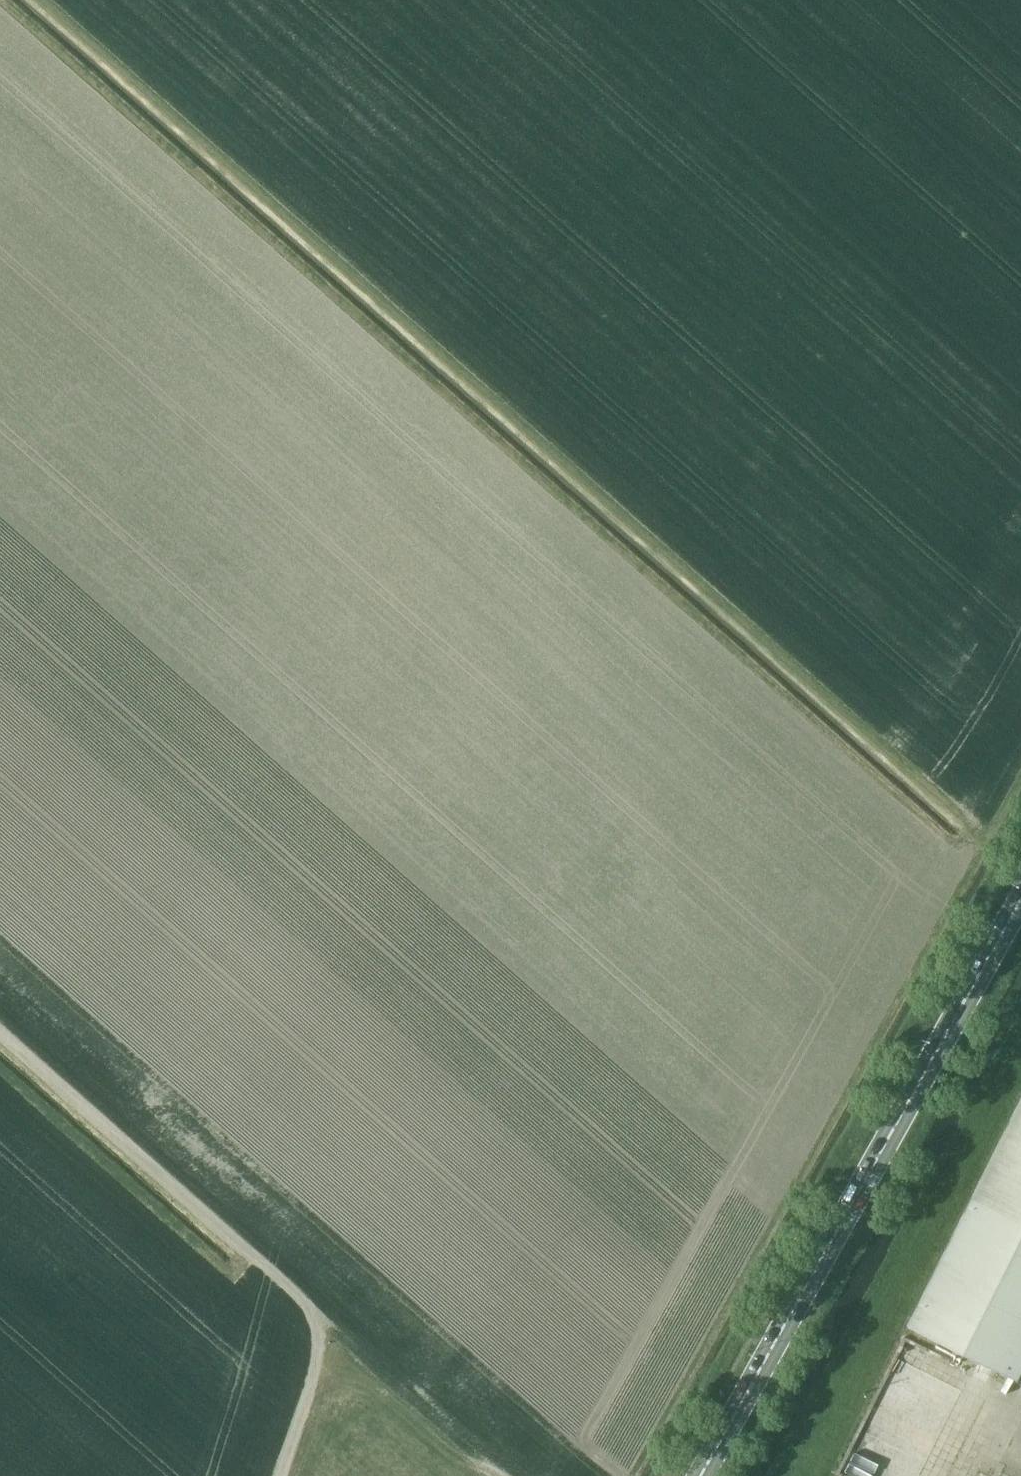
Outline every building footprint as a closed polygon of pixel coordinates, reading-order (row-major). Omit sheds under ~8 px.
[(910,1325),(1017,1379),(1017,1380),(1020,1382),(1020,1103),(910,1325)]
